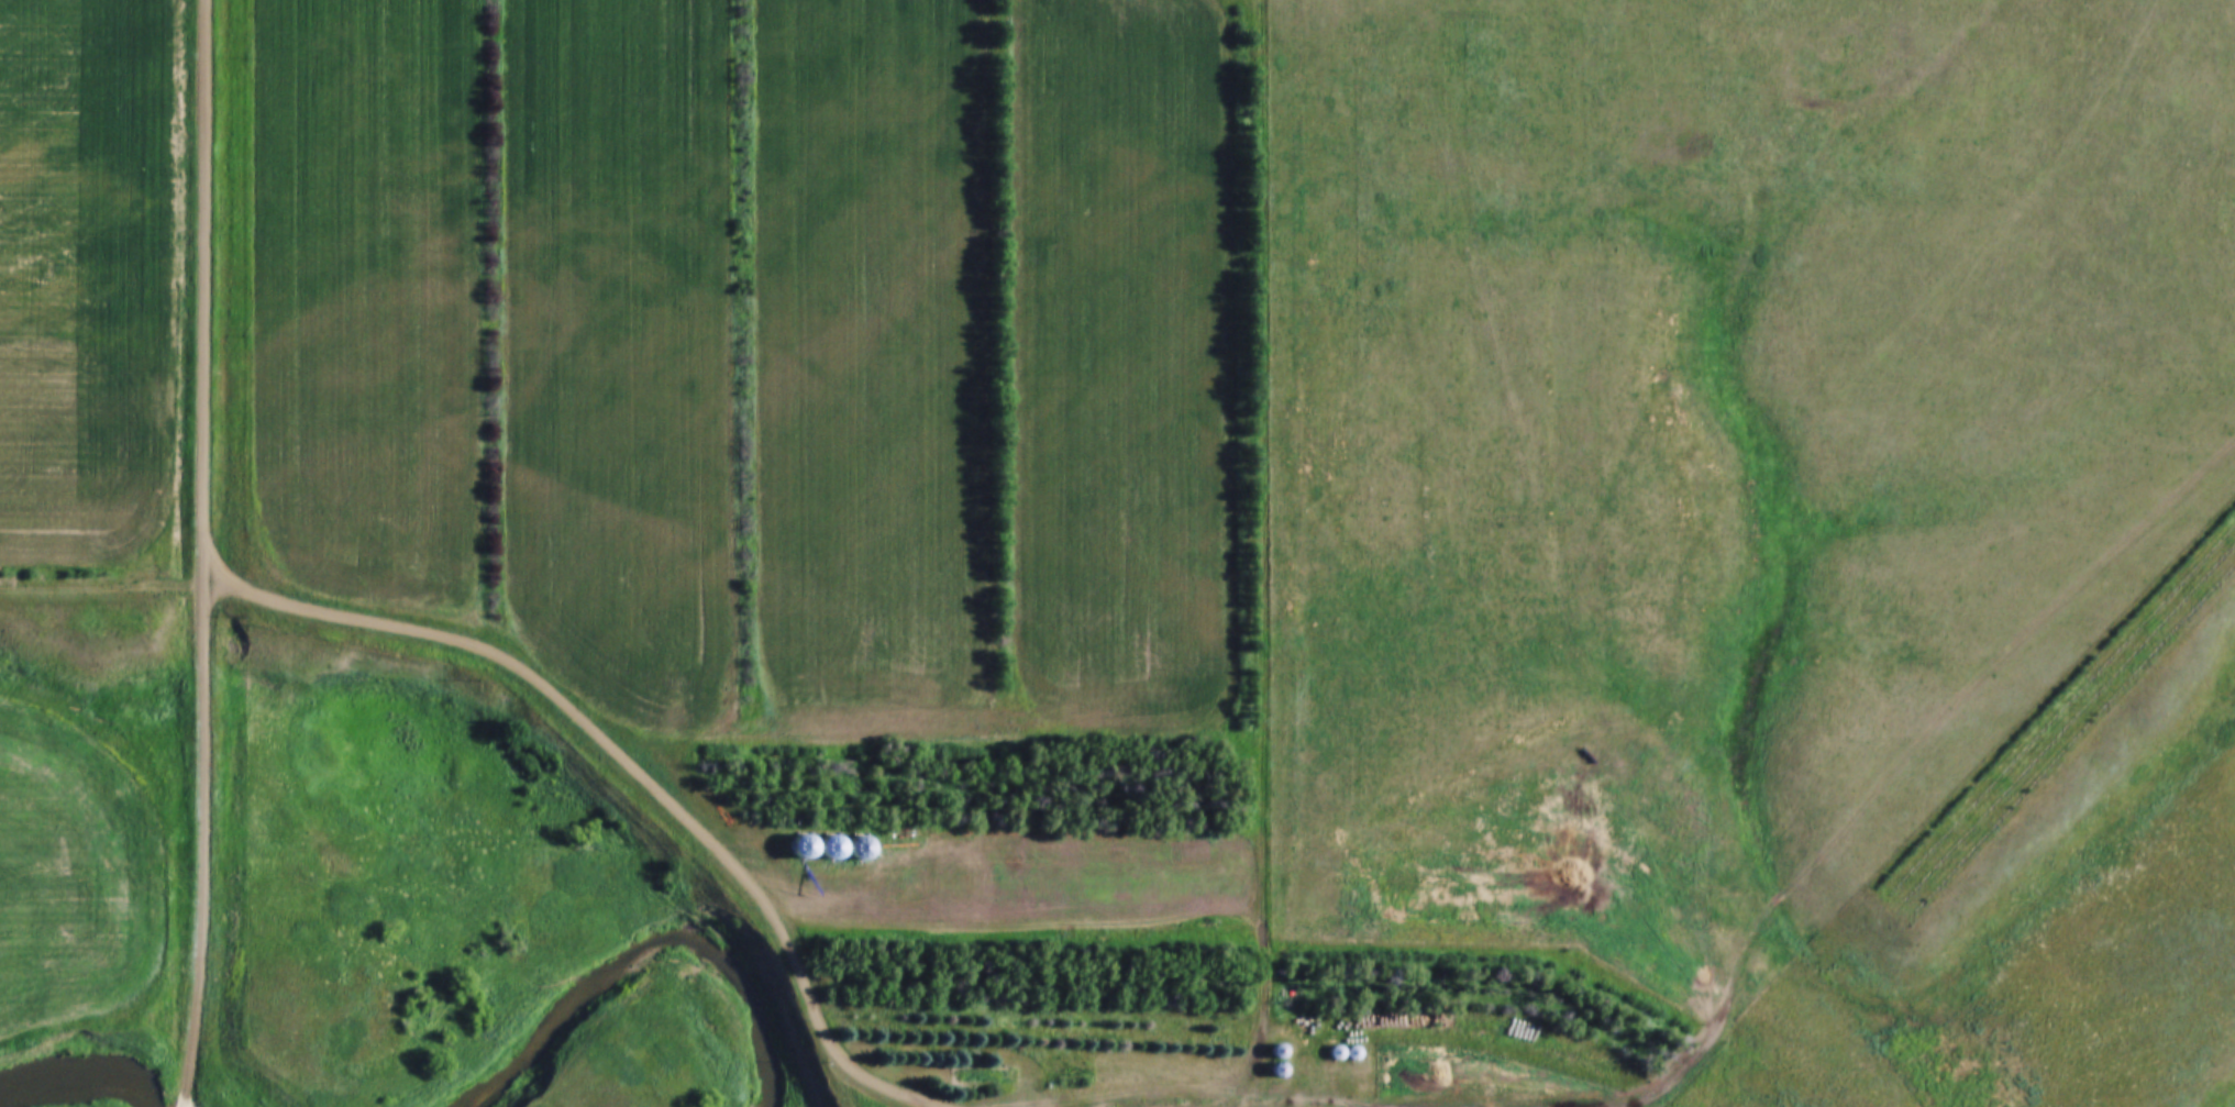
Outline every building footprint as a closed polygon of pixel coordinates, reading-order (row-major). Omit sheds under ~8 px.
[(1341,1052),(1337,1042),(1322,1049),(1319,1042),(1309,1047),(1316,1063),(1341,1052)]
